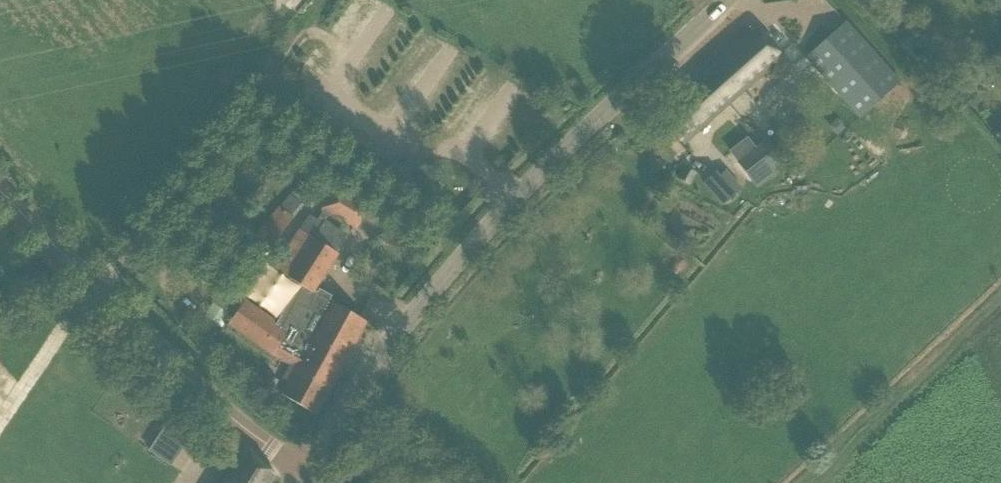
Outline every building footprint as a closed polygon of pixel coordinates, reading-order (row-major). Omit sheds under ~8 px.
[(846,24),(805,61),(858,121),(899,84),(846,24)] [(782,58),(769,44),(756,29),(658,116),(684,145),(782,58)] [(982,75),(978,83),(987,88),(992,80),(982,75)] [(782,160),(766,139),(736,161),(751,182),(782,160)] [(688,185),(696,173),(685,166),(678,179),(688,185)] [(716,171),(702,184),(722,206),(736,194),(719,175),(716,171)] [(336,187),(322,207),(356,229),(369,208),(336,187)] [(279,206),(255,235),(269,247),(293,217),(279,206)] [(323,219),(311,237),(335,252),(347,234),(323,219)] [(311,237),(298,229),(273,268),(299,285),(313,293),(338,254),(335,252),(311,237)] [(270,333),(238,309),(227,324),(271,356),(296,369),(282,395),(315,415),(366,322),(327,301),(329,298),(318,291),(316,295),(313,293),(299,285),(278,323),(270,333)] [(230,296),(220,288),(211,301),(221,308),(230,296)] [(30,395),(162,482),(171,482),(192,452),(54,359),(30,395)] [(266,374),(257,390),(269,396),(277,380),(266,374)] [(232,465),(220,482),(271,482),(276,475),(244,450),(232,465)]
